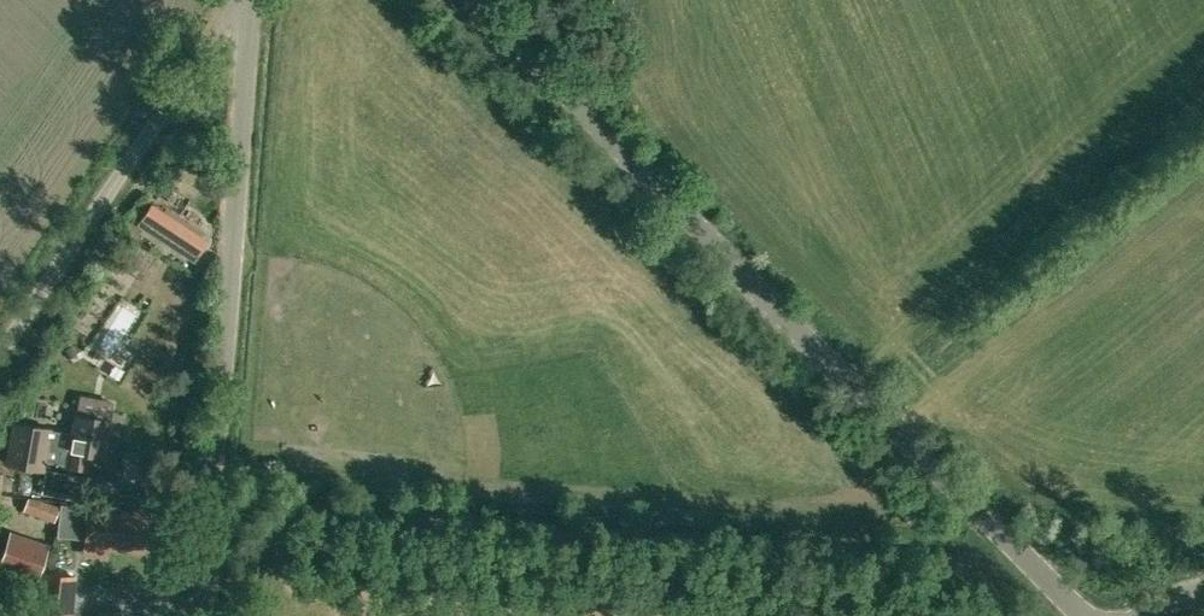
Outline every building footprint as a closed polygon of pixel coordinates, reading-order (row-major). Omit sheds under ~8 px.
[(144,221),(144,222),(198,256),(210,237),(156,202),(144,221)] [(71,346),(65,350),(70,358),(76,355),(71,346)] [(12,418),(4,462),(45,470),(47,459),(69,463),(88,467),(90,455),(104,457),(111,421),(108,420),(79,415),(78,415),(75,431),(52,427),(53,425),(12,418)] [(85,476),(47,468),(42,492),(80,500),(85,476)] [(31,495),(25,511),(38,516),(44,501),(31,495)] [(110,542),(110,547),(142,551),(146,514),(89,506),(85,538),(110,542)] [(11,534),(0,565),(0,566),(18,572),(16,579),(35,585),(48,546),(11,534)] [(70,615),(75,576),(46,572),(41,612),(70,615)]
